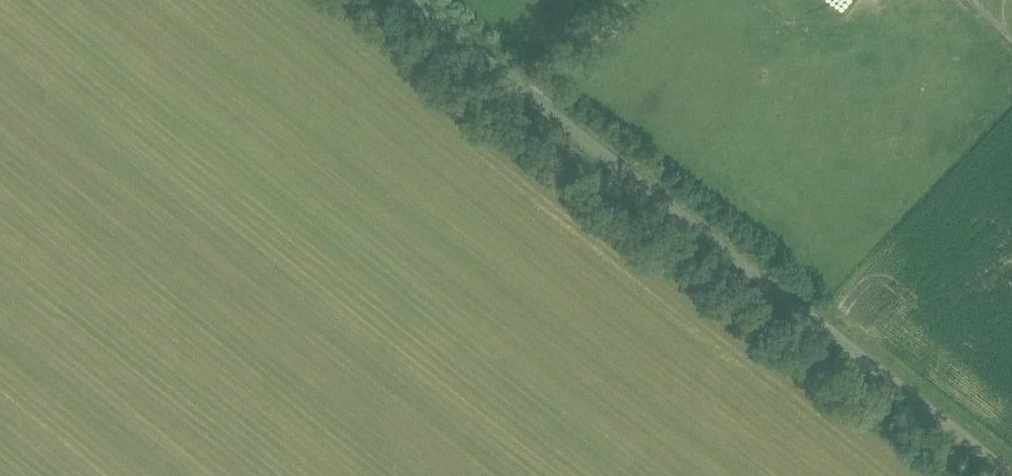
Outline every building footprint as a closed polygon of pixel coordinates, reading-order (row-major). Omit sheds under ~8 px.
[(836,1),(852,10),(858,0),(837,0),(836,1)]
